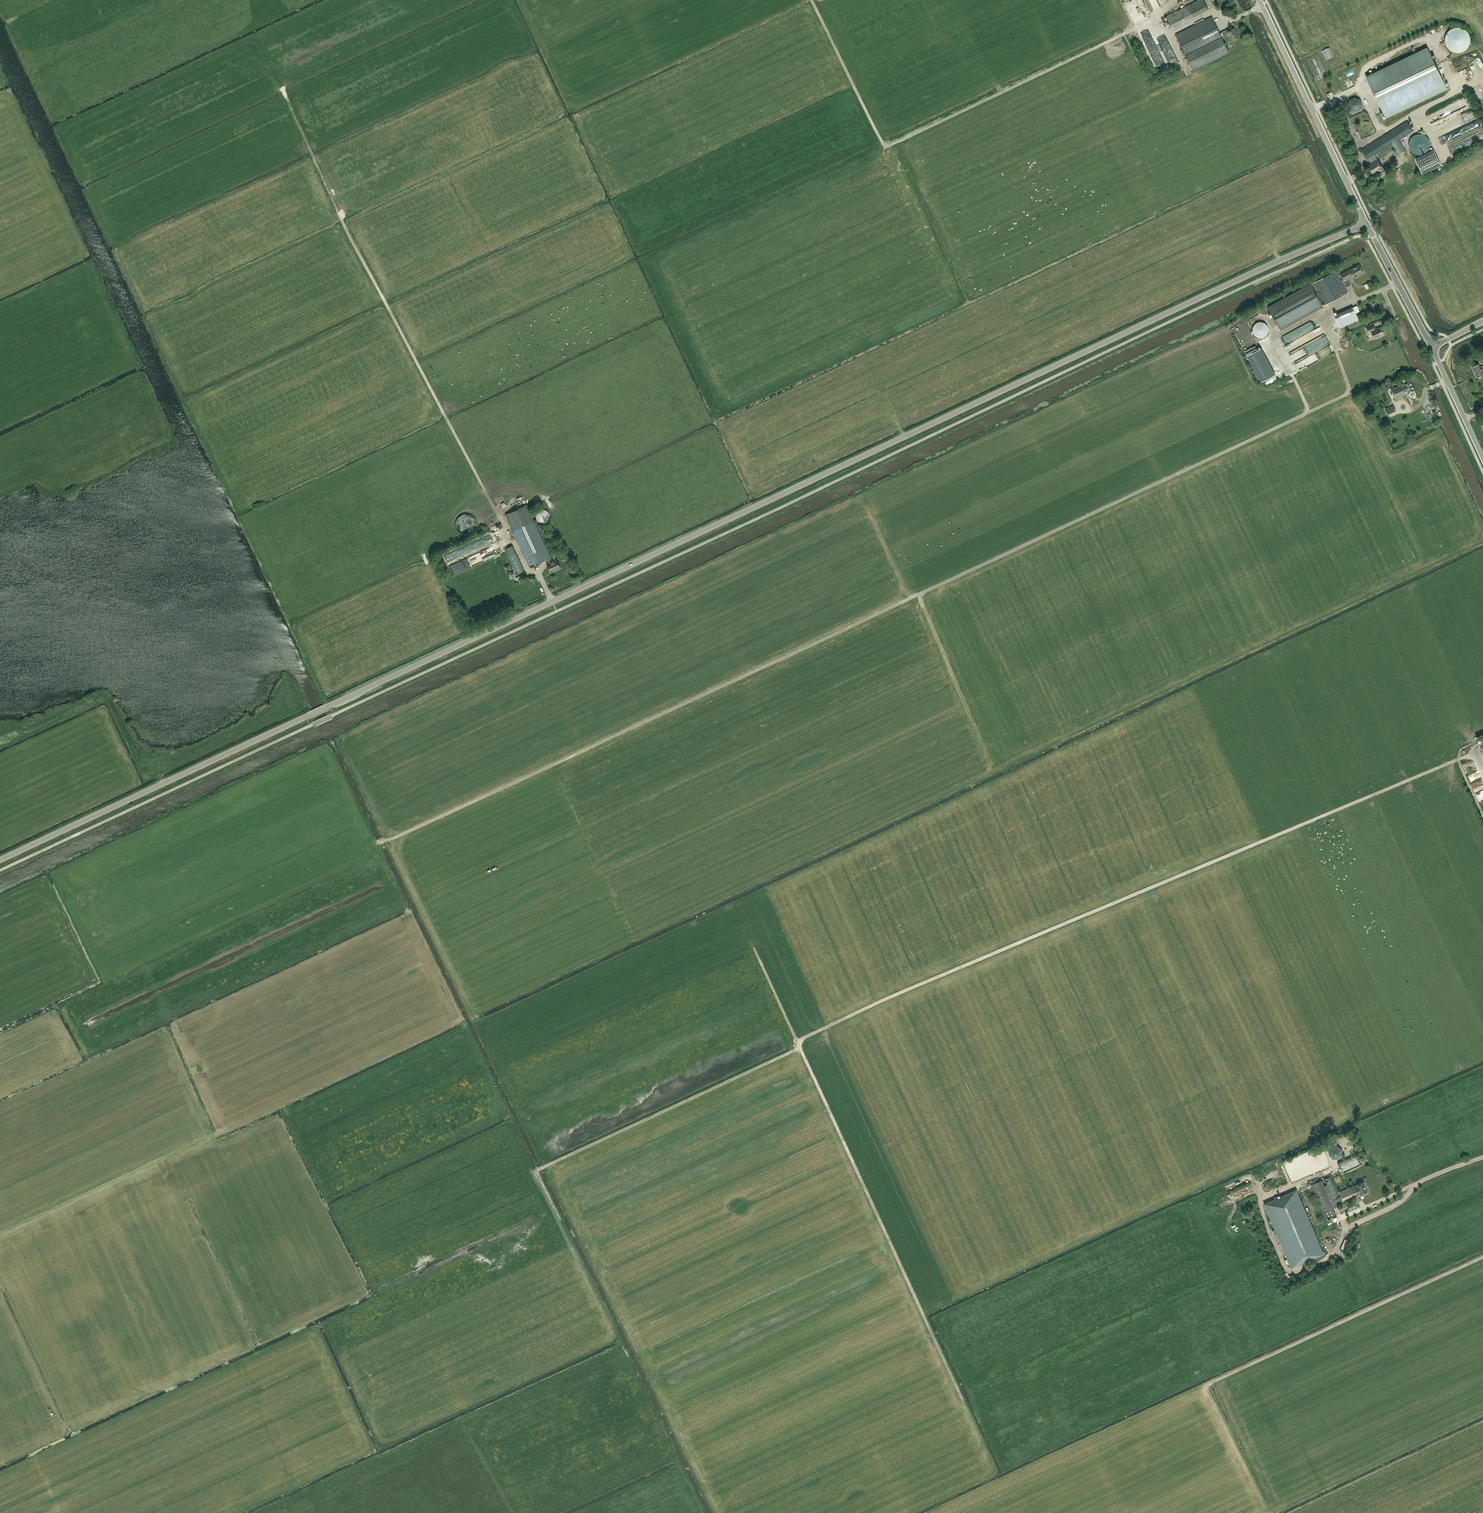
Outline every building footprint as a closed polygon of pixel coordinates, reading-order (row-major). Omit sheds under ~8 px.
[(1166,17),(1172,27),(1208,10),(1203,0),(1200,0),(1166,17)] [(1228,31),(1228,29),(1220,33),(1212,17),(1176,34),(1193,69),(1229,51),(1224,41),(1230,38),(1232,38),(1228,31)] [(1446,34),(1445,39),(1446,45),(1449,49),(1454,52),(1458,52),(1463,51),(1467,48),(1469,45),(1470,40),(1469,35),(1467,31),(1462,28),(1457,27),(1452,28),(1449,30),(1446,34)] [(1235,28),(1228,31),(1232,38),(1230,38),(1231,41),(1239,38),(1236,32),(1236,31),(1235,28)] [(1329,47),(1321,51),(1326,60),(1334,56),(1329,47)] [(1386,118),(1447,89),(1427,47),(1366,76),(1386,118)] [(1350,100),(1348,105),(1350,109),(1355,111),(1360,109),(1362,104),(1360,99),(1355,97),(1350,100)] [(1431,123),(1452,117),(1449,110),(1426,116),(1427,121),(1430,120),(1431,123)] [(1372,123),(1377,120),(1373,112),(1368,114),(1372,123)] [(1343,119),(1343,122),(1346,121),(1348,137),(1353,136),(1349,117),(1343,119)] [(1399,140),(1413,131),(1407,121),(1377,140),(1361,150),(1368,160),(1368,159),(1371,163),(1367,165),(1374,175),(1384,169),(1377,159),(1375,155),(1392,144),(1399,156),(1406,152),(1399,140)] [(1459,137),(1476,130),(1474,126),(1457,132),(1459,137)] [(1359,133),(1361,140),(1370,136),(1367,130),(1359,133)] [(1430,144),(1430,142),(1429,140),(1429,139),(1428,138),(1427,137),(1426,136),(1425,135),(1423,134),(1422,134),(1421,134),(1419,134),(1417,134),(1415,135),(1414,135),(1412,136),(1411,138),(1410,139),(1410,141),(1409,143),(1409,145),(1409,146),(1410,148),(1410,149),(1411,150),(1412,151),(1413,153),(1415,153),(1416,154),(1418,155),(1419,155),(1421,155),(1422,154),(1424,154),(1425,153),(1426,152),(1427,151),(1428,150),(1429,149),(1430,148),(1430,146),(1430,144)] [(1434,150),(1416,159),(1422,173),(1440,164),(1434,150)] [(1270,306),(1268,307),(1281,329),(1282,328),(1294,322),(1324,306),(1323,306),(1321,302),(1323,302),(1325,305),(1348,292),(1342,281),(1344,280),(1344,281),(1353,276),(1354,278),(1359,275),(1364,272),(1360,264),(1349,270),(1340,274),(1343,279),(1341,280),(1336,270),(1313,283),(1294,293),(1270,306)] [(1358,318),(1353,307),(1334,315),(1339,326),(1358,318)] [(1260,337),(1261,337),(1262,337),(1264,337),(1265,336),(1266,336),(1267,335),(1268,334),(1268,332),(1269,331),(1269,330),(1269,328),(1268,327),(1268,326),(1267,325),(1266,324),(1265,323),(1264,322),(1263,322),(1262,321),(1260,321),(1259,322),(1258,322),(1256,323),(1255,324),(1254,325),(1254,326),(1253,327),(1253,328),(1253,330),(1253,331),(1253,332),(1254,334),(1255,335),(1256,336),(1257,337),(1258,337),(1260,337)] [(1375,339),(1385,334),(1381,327),(1376,329),(1374,325),(1367,328),(1368,332),(1371,331),(1375,339)] [(1302,355),(1305,362),(1327,352),(1323,345),(1302,355)] [(1261,348),(1247,355),(1261,382),(1275,374),(1261,348)] [(1472,367),(1477,377),(1482,374),(1482,372),(1482,371),(1482,362),(1482,365),(1480,366),(1479,363),(1472,367)] [(1301,371),(1304,378),(1320,371),(1317,364),(1301,371)] [(1409,393),(1415,390),(1410,380),(1404,383),(1391,389),(1396,399),(1408,393),(1409,393)] [(1396,411),(1393,405),(1385,409),(1388,415),(1396,411)] [(550,557),(534,521),(526,504),(506,514),(513,530),(530,567),(547,559),(548,563),(547,563),(551,572),(557,569),(557,570),(561,568),(557,559),(552,561),(550,557)] [(543,509),(542,509),(540,509),(539,510),(538,511),(537,512),(536,513),(536,515),(536,517),(536,518),(537,519),(537,520),(538,521),(540,522),(541,522),(542,522),(544,522),(545,522),(546,522),(547,521),(548,520),(549,519),(550,517),(550,515),(549,514),(549,512),(548,511),(546,510),(545,510),(544,509),(543,509)] [(517,573),(524,570),(512,545),(506,548),(517,573)] [(1334,1148),(1328,1153),(1334,1161),(1337,1158),(1339,1160),(1342,1157),(1334,1148)] [(1341,1172),(1360,1164),(1355,1154),(1337,1162),(1341,1172)] [(1360,1195),(1368,1191),(1364,1181),(1356,1184),(1356,1185),(1339,1192),(1341,1196),(1338,1197),(1330,1177),(1311,1185),(1326,1219),(1335,1215),(1332,1208),(1342,1204),(1339,1198),(1341,1198),(1343,1202),(1356,1197),(1358,1202),(1361,1200),(1359,1195),(1360,1195)] [(1323,1257),(1299,1191),(1266,1203),(1291,1269),(1323,1257)] [(1350,1211),(1357,1207),(1355,1199),(1347,1203),(1350,1211)]
